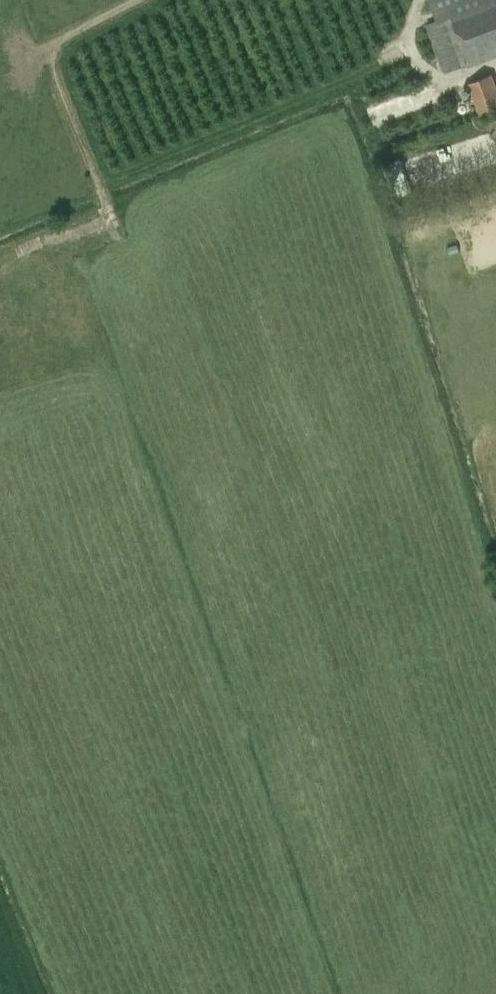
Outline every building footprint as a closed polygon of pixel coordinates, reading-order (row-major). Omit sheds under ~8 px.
[(438,20),(467,10),(473,26),(495,17),(495,0),(430,0),(438,20)] [(468,83),(482,120),(495,115),(495,88),(491,75),(468,83)] [(423,87),(367,102),(373,125),(422,112),(419,101),(427,99),(423,87)] [(486,137),(389,161),(395,185),(492,160),(486,137)]
